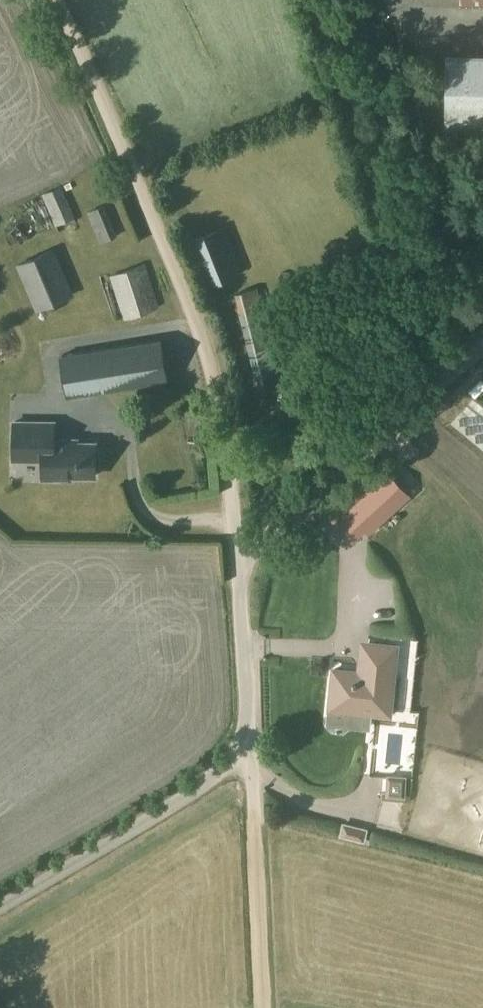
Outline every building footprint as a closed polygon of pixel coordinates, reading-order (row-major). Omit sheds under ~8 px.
[(446,127),(482,127),(482,56),(447,55),(446,127)] [(62,186),(42,194),(58,233),(77,225),(62,186)] [(106,206),(88,212),(100,243),(118,236),(106,206)] [(224,227),(186,242),(203,290),(244,274),(224,227)] [(57,249),(16,264),(35,312),(76,296),(57,249)] [(146,264),(110,276),(124,321),(160,309),(146,264)] [(258,289),(234,295),(260,396),(284,390),(258,289)] [(68,396),(167,380),(161,339),(61,355),(68,396)] [(71,475),(95,476),(95,469),(99,465),(99,453),(95,449),(95,443),(69,442),(70,439),(54,439),(54,422),(15,422),(14,460),(44,460),(43,478),(71,479),(71,475)] [(365,479),(328,514),(354,541),(366,530),(369,534),(394,511),(365,479)] [(329,711),(328,724),(334,731),(345,732),(352,726),(354,713),(394,717),(402,643),(361,639),(358,669),(333,666),(328,711),(329,711)] [(382,778),(381,792),(388,792),(387,796),(407,797),(408,775),(388,774),(388,779),(382,778)] [(343,822),(340,836),(372,844),(376,830),(343,822)]
